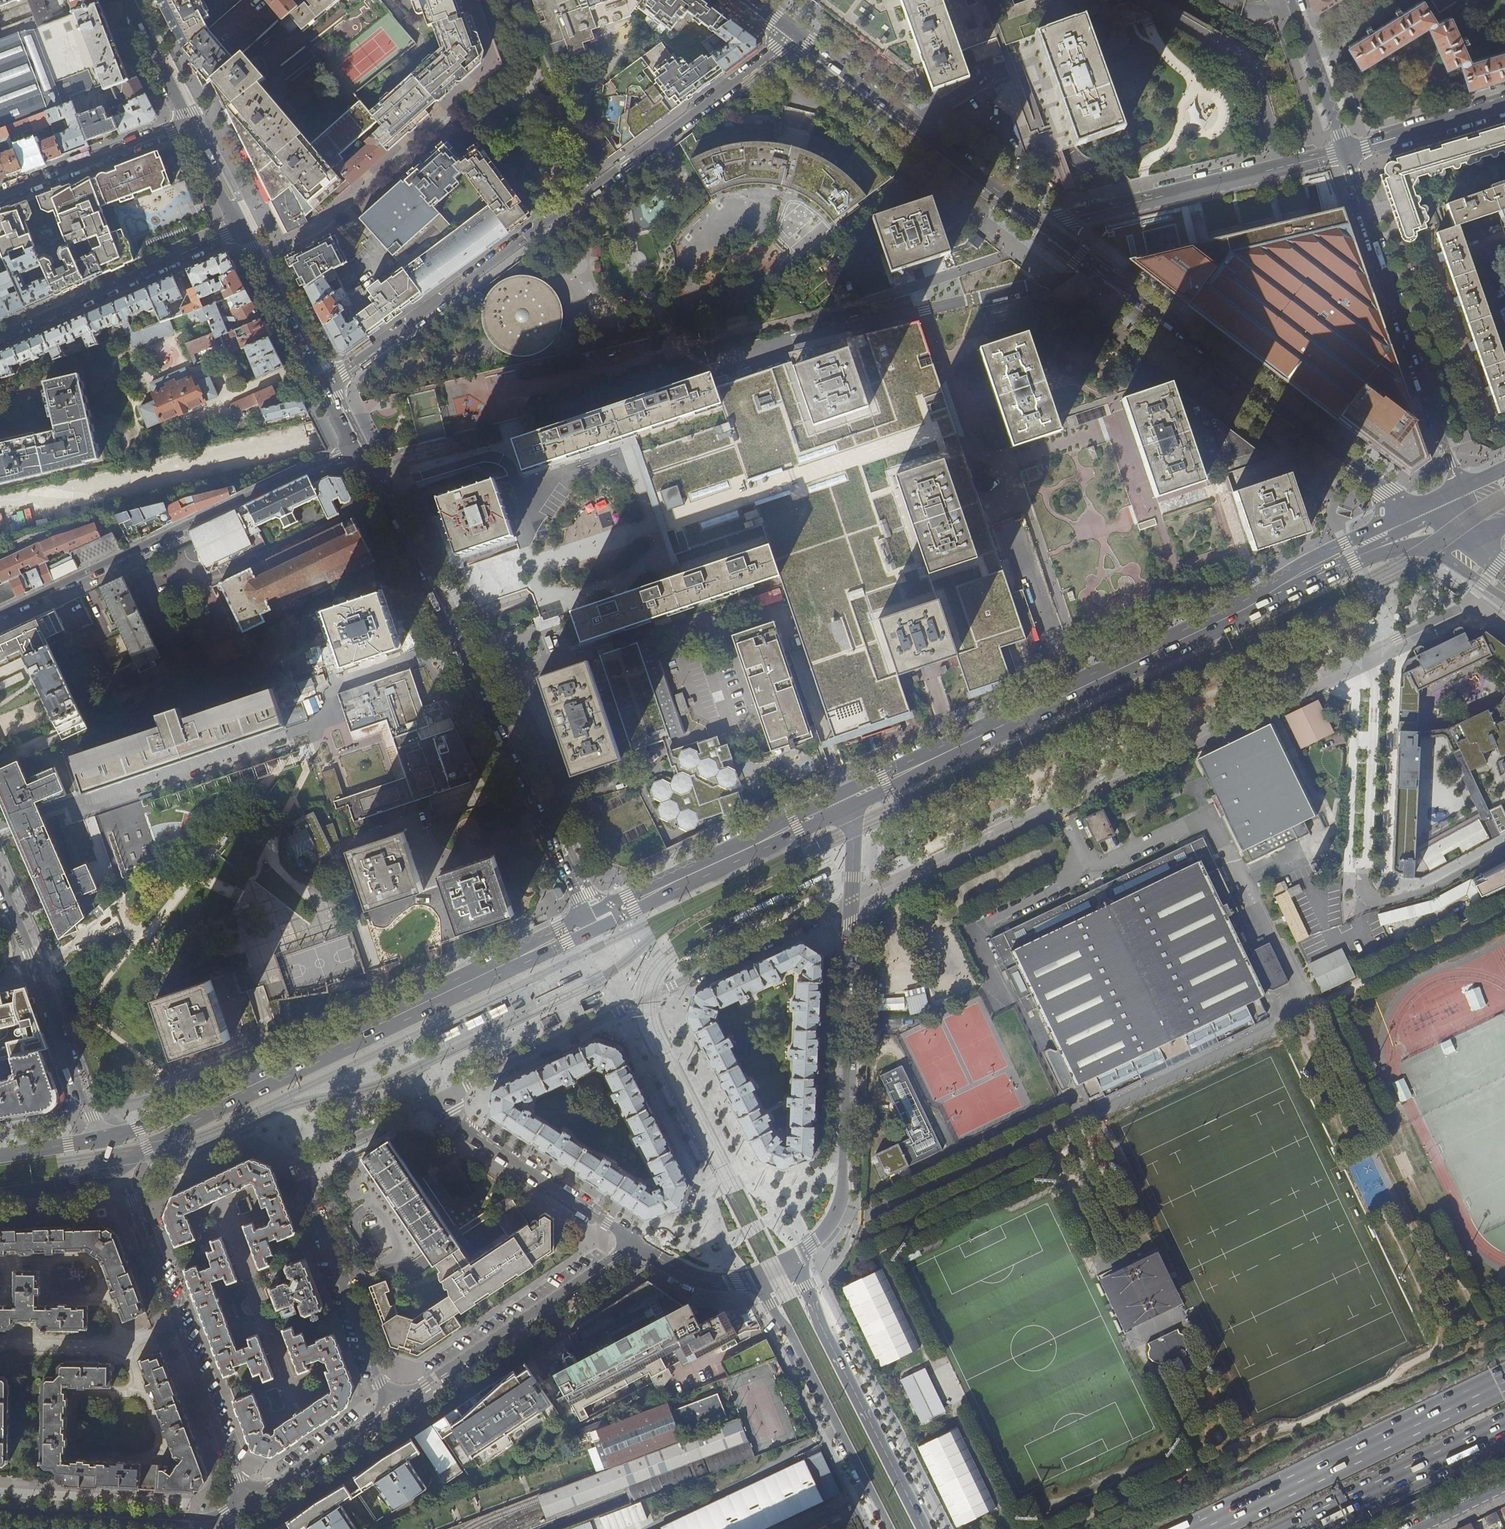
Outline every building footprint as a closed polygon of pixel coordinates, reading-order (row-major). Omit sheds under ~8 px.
[(44,0),(29,0),(35,16),(40,27),(44,26),(52,23),(44,0)] [(76,14),(100,4),(104,2),(103,0),(70,0),(76,14)] [(162,7),(176,34),(181,44),(184,49),(208,29),(206,24),(204,20),(210,17),(201,0),(159,0),(162,7)] [(283,21),(299,7),(293,0),(264,0),(283,21)] [(279,25),(289,37),(300,28),(304,33),(341,0),(306,0),(303,3),(299,7),(283,21),(279,25)] [(411,2),(413,1),(418,14),(421,13),(426,26),(430,25),(465,14),(461,2),(460,0),(410,0),(411,2)] [(549,46),(552,45),(563,41),(569,56),(584,51),(582,44),(593,40),(590,31),(596,29),(592,18),(599,15),(600,17),(621,10),(622,13),(635,8),(637,6),(649,15),(652,12),(661,20),(660,21),(671,30),(680,18),(683,18),(688,11),(716,33),(731,21),(725,16),(704,0),(533,0),(549,46)] [(923,65),(932,92),(970,79),(966,69),(961,54),(942,0),(900,0),(923,65)] [(961,54),(975,48),(997,41),(982,0),(942,0),(961,54)] [(1075,146),(1036,34),(1084,18),(1096,14),(1103,11),(1126,3),(1122,0),(1075,0),(1077,7),(1062,13),(1062,15),(1057,17),(1056,15),(1044,19),(1045,22),(1039,24),(1038,21),(1023,27),(1020,28),(1024,40),(1005,46),(989,0),(983,0),(997,41),(1004,61),(1009,75),(1013,86),(1006,88),(996,102),(1015,116),(1028,151),(1032,162),(1060,151),(1075,146)] [(1005,46),(1024,40),(1020,28),(1023,27),(1038,21),(1039,24),(1045,22),(1044,19),(1056,15),(1057,17),(1062,15),(1062,13),(1077,7),(1075,0),(989,0),(1005,46)] [(1311,6),(1312,8),(1312,10),(1318,12),(1322,10),(1337,0),(1309,0),(1311,6)] [(1469,87),(1488,81),(1489,84),(1490,86),(1495,85),(1493,79),(1504,76),(1504,51),(1471,61),(1463,42),(1468,41),(1466,36),(1461,38),(1451,16),(1438,21),(1425,0),(1422,0),(1403,12),(1400,7),(1396,9),(1399,14),(1373,30),(1370,25),(1366,27),(1369,33),(1349,45),(1361,66),(1383,52),(1415,33),(1430,24),(1430,25),(1429,25),(1447,66),(1461,60),(1466,77),(1464,77),(1463,80),(1464,85),(1467,86),(1468,86),(1469,87)] [(1441,11),(1463,0),(1435,0),(1441,11)] [(1126,3),(1103,11),(1107,21),(1122,16),(1125,26),(1140,21),(1153,16),(1126,3)] [(103,12),(100,4),(76,14),(52,23),(44,26),(70,98),(103,85),(105,90),(111,87),(129,81),(125,70),(117,49),(109,27),(103,12)] [(465,14),(430,25),(439,50),(369,114),(375,122),(380,127),(371,135),(388,152),(397,144),(399,141),(410,132),(423,120),(428,115),(429,114),(426,111),(429,108),(442,96),(456,84),(457,83),(469,72),(478,63),(483,59),(484,58),(483,56),(479,43),(475,33),(471,20),(469,16),(468,12),(465,14)] [(40,27),(35,16),(0,29),(0,42),(40,27)] [(261,18),(236,40),(245,51),(271,30),(261,18)] [(1084,18),(1036,34),(1075,146),(1075,147),(1123,129),(1084,18)] [(711,54),(724,72),(756,48),(756,41),(745,32),(731,21),(716,33),(715,34),(713,36),(703,43),(711,54)] [(6,127),(30,118),(46,112),(72,102),(70,98),(44,26),(40,27),(0,42),(0,130),(6,127)] [(208,29),(184,49),(193,60),(190,62),(191,64),(203,87),(211,80),(236,59),(208,29)] [(335,40),(320,52),(327,61),(342,49),(335,40)] [(236,59),(211,80),(217,92),(225,109),(259,83),(265,78),(243,54),(236,59)] [(657,82),(654,85),(665,101),(661,104),(668,114),(704,87),(716,78),(724,72),(711,54),(694,66),(692,64),(689,66),(683,57),(679,57),(675,60),(672,56),(666,61),(665,59),(655,66),(657,68),(653,71),(658,79),(657,82)] [(663,117),(668,114),(661,104),(665,101),(654,85),(643,71),(649,66),(642,57),(609,81),(620,95),(625,96),(626,95),(639,97),(641,95),(644,99),(639,103),(638,103),(637,105),(628,111),(624,110),(623,115),(619,118),(619,120),(621,131),(619,144),(622,148),(663,117)] [(134,79),(129,81),(111,87),(115,95),(123,91),(130,104),(125,106),(124,105),(122,104),(120,105),(119,106),(119,108),(121,115),(114,117),(118,129),(120,134),(128,131),(141,126),(154,121),(156,114),(147,96),(138,77),(134,79)] [(259,83),(225,109),(232,123),(243,144),(253,163),(263,184),(272,202),(290,186),(306,216),(312,211),(334,191),(347,180),(334,166),(341,160),(347,155),(343,150),(375,122),(369,114),(359,104),(311,145),(259,83)] [(72,102),(46,112),(49,121),(67,115),(72,129),(55,135),(55,137),(63,156),(73,152),(88,146),(86,141),(77,115),(72,102)] [(80,114),(77,115),(86,141),(104,135),(118,129),(114,117),(108,119),(104,108),(96,111),(95,109),(89,111),(89,113),(81,117),(80,114)] [(46,112),(30,118),(34,128),(35,131),(51,125),(49,121),(46,112)] [(30,118),(6,127),(10,138),(34,128),(30,118)] [(692,133),(679,143),(711,196),(720,192),(732,188),(738,186),(752,184),(758,184),(764,184),(772,185),(780,186),(794,191),(801,194),(808,198),(815,203),(822,208),(828,214),(835,222),(893,179),(860,147),(850,160),(841,153),(831,147),(817,140),(810,138),(805,152),(796,148),(791,147),(786,146),(779,145),(780,136),(781,136),(784,135),(786,133),(787,130),(786,127),(786,126),(784,124),(782,123),(779,123),(776,124),(775,127),(774,130),(750,129),(737,130),(717,134),(696,142),(692,133)] [(1389,158),(1390,162),(1385,165),(1384,167),(1384,174),(1380,176),(1390,205),(1400,235),(1404,239),(1407,240),(1410,241),(1412,240),(1415,238),(1416,237),(1416,234),(1416,231),(1427,227),(1425,222),(1426,222),(1428,221),(1428,218),(1428,217),(1427,215),(1426,213),(1428,210),(1428,207),(1426,205),(1424,205),(1420,206),(1412,187),(1417,185),(1418,184),(1418,181),(1417,177),(1427,174),(1430,176),(1433,176),(1434,175),(1437,174),(1439,176),(1441,176),(1443,175),(1444,173),(1445,172),(1444,169),(1452,166),(1454,168),(1455,168),(1458,168),(1460,167),(1460,166),(1460,164),(1466,162),(1467,164),(1468,164),(1470,165),(1473,163),(1475,163),(1476,164),(1478,165),(1480,165),(1482,163),(1483,162),(1483,160),(1482,157),(1491,154),(1491,155),(1493,156),(1495,157),(1497,156),(1498,155),(1498,154),(1498,152),(1503,150),(1504,152),(1504,123),(1491,127),(1442,142),(1398,155),(1389,158)] [(0,130),(0,139),(8,136),(9,143),(10,146),(13,144),(10,138),(6,127),(0,130)] [(341,160),(334,166),(347,180),(351,184),(370,168),(375,163),(388,152),(371,135),(364,141),(368,144),(345,164),(341,160)] [(55,137),(39,143),(46,162),(53,159),(63,156),(55,137)] [(15,149),(24,171),(35,166),(46,162),(39,143),(38,140),(15,149)] [(367,212),(360,218),(398,261),(388,269),(394,276),(383,284),(379,280),(368,289),(372,295),(369,297),(373,303),(354,318),(367,336),(396,315),(412,304),(424,295),(404,268),(454,230),(453,229),(474,211),(477,214),(489,205),(466,174),(461,173),(454,166),(460,162),(458,160),(460,158),(445,142),(441,145),(417,167),(408,175),(409,176),(403,182),(402,181),(399,183),(367,212)] [(8,177),(14,174),(24,171),(15,149),(10,151),(8,148),(4,150),(2,145),(0,146),(0,154),(8,177)] [(460,162),(454,166),(461,173),(466,174),(489,205),(507,233),(530,217),(517,200),(503,180),(490,163),(479,148),(478,146),(477,145),(460,158),(458,160),(460,162)] [(604,161),(615,153),(609,145),(598,153),(604,161)] [(84,230),(104,274),(118,267),(133,260),(129,252),(129,249),(128,246),(127,244),(126,242),(125,240),(123,239),(119,230),(109,235),(97,209),(116,201),(118,204),(130,198),(129,195),(147,187),(149,192),(167,184),(159,151),(151,154),(124,165),(117,167),(118,170),(108,174),(104,175),(102,176),(99,177),(97,178),(91,180),(90,177),(86,179),(71,188),(70,185),(54,191),(38,197),(43,210),(49,212),(54,210),(64,237),(84,230)] [(8,177),(0,154),(0,180),(8,177)] [(1234,203),(1241,232),(1329,211),(1322,182),(1234,203)] [(1499,414),(1504,411),(1504,360),(1467,249),(1459,225),(1504,210),(1504,185),(1476,195),(1475,190),(1464,193),(1466,198),(1447,205),(1454,227),(1437,233),(1443,251),(1438,253),(1440,257),(1442,262),(1446,261),(1458,296),(1454,297),(1455,302),(1457,307),(1462,305),(1474,341),(1469,342),(1471,347),(1472,352),(1477,350),(1489,386),(1485,387),(1486,392),(1488,397),(1492,395),(1499,414)] [(290,186),(272,202),(274,205),(280,218),(288,233),(296,228),(308,221),(306,216),(290,186)] [(917,204),(873,219),(891,274),(950,254),(932,199),(917,204)] [(3,261),(10,258),(25,252),(34,249),(36,248),(26,221),(30,219),(32,214),(28,201),(22,203),(0,212),(0,262),(3,261)] [(454,230),(404,268),(424,295),(432,289),(455,271),(476,256),(507,233),(489,205),(477,214),(455,231),(454,230)] [(1129,259),(1140,268),(1347,219),(1344,207),(1329,211),(1241,232),(1129,259)] [(1407,471),(1411,474),(1420,468),(1429,461),(1427,456),(1429,455),(1425,442),(1413,409),(1397,362),(1381,314),(1366,271),(1351,230),(1347,219),(1140,268),(1187,304),(1405,472),(1407,471)] [(85,282),(94,278),(104,274),(84,230),(64,237),(68,245),(85,282)] [(973,232),(967,240),(978,249),(985,240),(973,232)] [(305,249),(289,257),(295,269),(306,289),(333,269),(348,262),(335,236),(333,238),(332,235),(327,238),(305,249)] [(34,249),(42,266),(47,278),(56,295),(71,288),(85,282),(68,245),(61,248),(58,254),(61,261),(63,260),(66,267),(55,271),(52,265),(54,264),(51,259),(45,256),(43,257),(42,255),(47,253),(44,245),(36,248),(34,249)] [(21,276),(42,266),(34,249),(25,252),(26,256),(12,262),(10,258),(3,261),(9,272),(15,286),(19,292),(26,308),(42,302),(56,295),(47,278),(27,287),(21,276)] [(222,277),(236,271),(228,254),(227,253),(226,253),(210,260),(209,263),(207,264),(205,265),(202,263),(187,270),(195,288),(210,282),(208,275),(211,274),(213,275),(215,276),(220,274),(222,277)] [(333,269),(306,289),(313,303),(314,305),(315,307),(341,286),(333,269)] [(240,279),(236,271),(222,277),(221,277),(223,282),(217,284),(215,280),(210,282),(195,288),(203,307),(204,308),(214,304),(212,298),(206,301),(204,297),(214,293),(215,295),(222,292),(225,299),(246,290),(242,283),(240,279)] [(12,315),(26,309),(26,308),(19,292),(10,295),(7,290),(15,286),(9,272),(0,276),(0,320),(12,315)] [(514,356),(522,357),(526,356),(534,355),(541,352),(548,347),(554,342),(558,335),(561,327),(563,322),(563,314),(562,306),(559,298),(555,291),(549,285),(543,281),(535,277),(527,276),(519,275),(512,277),(504,279),(497,284),(494,286),(489,293),(485,300),(483,307),(482,315),(482,323),(484,331),(488,338),(491,341),(495,346),(499,349),(506,353),(514,356)] [(159,282),(146,288),(156,309),(161,322),(173,318),(174,318),(168,305),(165,303),(167,301),(171,304),(183,299),(173,276),(160,282),(159,282)] [(358,278),(341,286),(346,295),(362,288),(358,278)] [(248,295),(252,302),(256,300),(246,281),(242,283),(246,290),(248,295)] [(341,286),(315,307),(323,323),(324,325),(340,313),(343,311),(346,308),(351,305),(346,295),(341,286)] [(130,295),(113,303),(122,324),(126,334),(133,332),(128,322),(129,317),(139,313),(139,315),(142,314),(142,312),(146,310),(150,312),(156,309),(146,288),(130,295)] [(195,288),(187,291),(192,303),(181,308),(182,311),(180,311),(181,315),(196,310),(203,307),(195,288)] [(306,289),(302,291),(309,305),(313,303),(306,289)] [(248,295),(246,290),(225,299),(221,301),(226,309),(230,307),(232,310),(252,302),(248,295)] [(216,303),(214,304),(204,308),(209,320),(214,318),(216,322),(210,324),(214,334),(216,338),(261,320),(260,319),(256,311),(255,309),(252,302),(232,310),(234,315),(231,315),(233,319),(235,318),(236,320),(225,325),(216,303)] [(98,309),(85,315),(95,336),(101,334),(102,330),(113,326),(116,327),(122,324),(113,303),(98,309)] [(209,320),(204,308),(203,307),(196,310),(201,322),(209,320)] [(340,313),(324,325),(329,334),(338,352),(345,354),(350,349),(354,346),(367,336),(354,318),(346,308),(343,311),(353,322),(349,325),(346,324),(340,313)] [(260,309),(256,311),(260,319),(264,317),(260,309)] [(64,324),(43,334),(51,351),(53,356),(55,360),(66,356),(61,346),(68,343),(69,344),(76,341),(76,339),(83,336),(88,348),(99,344),(95,336),(85,315),(64,324)] [(191,355),(216,345),(217,349),(220,348),(222,353),(223,352),(224,356),(233,353),(245,348),(270,337),(264,326),(261,320),(216,338),(214,334),(187,344),(191,355)] [(941,362),(933,364),(925,339),(919,321),(797,350),(788,353),(792,363),(716,388),(711,373),(513,440),(518,455),(524,471),(616,439),(628,435),(634,433),(639,446),(648,476),(664,520),(667,531),(666,532),(672,549),(674,555),(675,555),(678,562),(682,574),(769,543),(780,575),(834,738),(869,726),(910,712),(879,619),(938,600),(969,692),(1011,678),(1000,648),(1026,640),(1024,633),(1015,607),(1003,572),(992,538),(980,502),(970,474),(961,447),(959,440),(955,427),(953,422),(945,399),(942,390),(949,387),(943,369),(941,362)] [(27,341),(13,347),(24,371),(36,366),(34,361),(40,358),(40,356),(51,351),(43,334),(28,340),(27,341)] [(1027,334),(979,350),(982,357),(996,399),(1005,427),(1012,447),(1060,431),(1027,334)] [(277,352),(270,337),(245,348),(257,378),(285,366),(277,352)] [(0,353),(0,374),(2,373),(4,378),(24,371),(13,347),(1,352),(0,353)] [(142,408),(150,427),(181,413),(181,415),(189,411),(188,410),(219,396),(211,377),(195,384),(192,378),(190,379),(186,369),(152,384),(156,393),(155,394),(158,401),(142,408)] [(101,458),(82,374),(48,382),(59,431),(0,444),(0,482),(101,458)] [(1204,481),(1200,471),(1174,393),(1171,383),(1122,400),(1140,450),(1140,451),(1156,497),(1180,489),(1203,481),(1204,481)] [(260,403),(263,408),(281,404),(275,392),(273,386),(232,404),(237,413),(260,403)] [(1181,391),(1174,393),(1200,471),(1212,467),(1259,451),(1181,391)] [(281,404),(263,408),(262,409),(267,421),(308,412),(304,404),(301,399),(281,404)] [(262,409),(263,408),(260,403),(237,413),(208,425),(209,427),(197,431),(201,439),(213,434),(211,431),(220,427),(221,429),(242,420),(242,419),(262,409)] [(247,421),(249,428),(264,425),(262,417),(247,421)] [(1029,482),(1029,483),(1035,480),(1041,479),(1036,466),(1025,470),(1029,482)] [(1288,473),(1233,492),(1242,520),(1253,551),(1307,532),(1298,503),(1288,473)] [(247,504),(257,526),(277,516),(281,518),(286,527),(298,522),(293,512),(294,508),(318,497),(328,518),(337,514),(332,502),(333,499),(339,497),(341,502),(343,502),(351,498),(344,483),(342,478),(329,477),(320,482),(318,483),(313,485),(308,475),(297,481),(288,485),(274,491),(264,496),(258,499),(247,504)] [(495,481),(439,499),(441,504),(455,545),(458,555),(514,536),(495,481)] [(185,497),(169,506),(167,507),(173,523),(182,519),(204,508),(217,502),(237,493),(234,485),(185,497)] [(167,502),(115,514),(130,544),(146,536),(143,531),(139,533),(137,529),(148,524),(159,519),(163,527),(173,523),(167,507),(169,506),(167,502)] [(257,526),(247,504),(223,515),(198,527),(189,532),(194,544),(208,572),(265,543),(257,526)] [(302,603),(304,602),(306,601),(303,595),(330,583),(332,582),(331,582),(341,577),(341,578),(343,577),(343,576),(352,572),(353,572),(354,572),(354,571),(363,567),(364,567),(364,566),(373,562),(374,562),(375,561),(374,559),(373,558),(370,552),(371,551),(360,528),(359,528),(358,528),(357,526),(356,526),(356,524),(355,523),(355,522),(355,521),(356,520),(355,518),(354,519),(353,517),(351,518),(351,520),(344,523),(343,522),(342,523),(342,524),(334,528),(332,529),(322,534),(322,533),(321,534),(321,535),(220,582),(244,632),(281,615),(280,611),(292,606),(292,607),(296,606),(295,604),(300,602),(302,603)] [(560,524),(562,529),(573,525),(571,521),(560,524)] [(100,538),(94,526),(62,536),(62,535),(50,539),(42,542),(0,562),(0,579),(2,584),(9,580),(22,575),(19,569),(29,564),(32,570),(36,568),(46,563),(49,562),(46,556),(57,552),(58,552),(63,550),(66,554),(70,552),(100,538)] [(93,561),(120,549),(111,533),(100,538),(70,552),(73,560),(69,562),(68,560),(57,565),(54,559),(52,560),(55,566),(49,569),(46,563),(36,568),(44,585),(60,577),(78,569),(93,561)] [(582,642),(780,575),(769,543),(682,574),(672,577),(637,589),(612,597),(585,607),(571,611),(576,626),(582,642)] [(36,568),(32,570),(27,572),(33,585),(29,587),(31,591),(35,589),(44,585),(36,568)] [(22,575),(9,580),(17,596),(24,593),(25,592),(26,593),(23,588),(28,585),(23,574),(22,575)] [(1257,576),(1256,577),(1254,578),(1252,578),(1252,579),(1251,580),(1251,581),(1252,584),(1252,585),(1253,585),(1254,584),(1255,583),(1257,582),(1259,581),(1259,580),(1259,579),(1259,578),(1258,575),(1257,575),(1257,576)] [(143,666),(145,670),(160,663),(158,658),(162,656),(123,577),(115,581),(100,588),(123,634),(134,657),(139,667),(143,666)] [(2,584),(0,585),(0,604),(7,601),(17,596),(9,580),(2,584)] [(754,595),(757,607),(784,599),(780,587),(754,595)] [(382,593),(326,612),(345,667),(372,658),(386,654),(400,649),(390,619),(382,593)] [(938,600),(879,619),(897,674),(926,665),(956,654),(938,600)] [(59,639),(68,635),(55,608),(38,617),(0,634),(0,667),(59,639)] [(769,743),(772,751),(790,745),(792,749),(796,748),(795,743),(814,737),(775,621),(734,634),(769,743)] [(1408,659),(1401,668),(1400,706),(1393,845),(1392,869),(1397,873),(1403,872),(1403,876),(1405,878),(1414,878),(1420,739),(1443,736),(1445,736),(1446,738),(1465,775),(1464,776),(1464,778),(1464,780),(1481,818),(1482,820),(1484,820),(1491,818),(1501,835),(1504,833),(1504,816),(1501,806),(1488,812),(1482,798),(1492,794),(1482,771),(1471,776),(1470,771),(1486,764),(1482,755),(1496,748),(1501,757),(1504,755),(1504,696),(1499,705),(1448,729),(1421,733),(1417,733),(1419,690),(1489,657),(1504,669),(1504,646),(1503,645),(1490,634),(1483,630),(1472,628),(1464,632),(1462,627),(1459,627),(1454,629),(1453,632),(1453,633),(1438,640),(1423,647),(1422,646),(1420,646),(1415,648),(1413,651),(1415,655),(1408,659)] [(600,655),(635,759),(645,755),(643,748),(685,733),(652,637),(600,655)] [(208,651),(216,668),(246,654),(238,638),(208,651)] [(18,760),(88,727),(74,698),(85,693),(59,639),(0,667),(0,675),(27,663),(61,732),(0,762),(0,769),(18,760)] [(588,661),(540,677),(546,694),(549,705),(557,727),(561,738),(573,775),(585,771),(592,768),(621,759),(588,661)] [(348,805),(354,822),(404,805),(410,803),(415,801),(428,797),(482,778),(443,701),(437,703),(423,707),(422,703),(410,669),(338,694),(352,737),(354,742),(380,733),(386,749),(395,776),(396,781),(344,798),(334,801),(336,809),(341,808),(348,805)] [(24,679),(21,672),(0,682),(0,690),(24,679)] [(86,791),(87,793),(88,792),(97,789),(102,788),(121,781),(143,774),(167,766),(185,760),(186,759),(212,751),(235,743),(258,735),(285,726),(272,689),(184,719),(180,708),(160,715),(163,726),(74,756),(86,791)] [(677,694),(674,695),(681,716),(685,715),(689,713),(682,693),(677,694)] [(1296,712),(1290,715),(1289,719),(1302,743),(1304,745),(1329,733),(1331,730),(1318,704),(1314,703),(1296,712)] [(1222,747),(1199,758),(1244,851),(1247,849),(1252,860),(1310,833),(1304,821),(1318,814),(1274,722),(1258,730),(1222,747)] [(668,753),(674,776),(670,784),(673,792),(669,800),(677,804),(679,813),(687,810),(696,815),(699,823),(746,806),(742,792),(739,793),(739,792),(731,795),(729,790),(727,783),(732,777),(724,775),(722,769),(721,764),(733,760),(732,755),(728,744),(722,746),(718,736),(710,739),(706,740),(706,739),(672,750),(672,751),(668,753)] [(61,935),(82,917),(85,914),(76,892),(82,889),(83,892),(97,886),(87,861),(73,868),(74,871),(65,875),(64,873),(67,871),(52,836),(49,838),(43,825),(46,824),(42,815),(38,804),(34,805),(33,802),(42,799),(44,802),(66,794),(55,766),(33,776),(27,779),(18,760),(0,769),(0,799),(3,799),(13,822),(14,827),(39,884),(61,935)] [(344,798),(334,766),(321,770),(332,802),(334,801),(344,798)] [(727,783),(729,790),(735,788),(738,780),(735,771),(727,767),(722,769),(724,775),(732,777),(727,783)] [(695,831),(699,823),(696,815),(687,810),(679,813),(677,804),(669,800),(673,792),(670,784),(662,780),(653,783),(650,791),(653,799),(660,803),(656,811),(659,820),(667,824),(675,821),(679,831),(686,834),(695,831)] [(586,801),(591,810),(596,808),(591,798),(586,801)] [(1103,810),(1085,819),(1096,843),(1114,834),(1103,810)] [(294,834),(288,837),(298,858),(304,855),(304,856),(305,856),(306,857),(307,857),(308,857),(309,857),(310,857),(313,863),(324,858),(321,851),(325,849),(323,845),(328,843),(314,812),(293,822),(296,828),(295,829),(295,830),(294,830),(294,831),(294,832),(294,833),(294,834)] [(1430,871),(1447,861),(1443,854),(1458,846),(1462,854),(1489,839),(1478,817),(1418,850),(1430,871)] [(404,832),(349,851),(369,909),(424,891),(413,860),(404,832)] [(1203,837),(991,938),(1027,1013),(1038,1007),(1059,1050),(1055,1051),(1049,1049),(1042,1052),(1061,1092),(1068,1088),(1070,1082),(1074,1081),(1076,1086),(1081,1084),(1091,1104),(1271,1017),(1261,998),(1265,996),(1262,990),(1267,987),(1273,990),(1290,982),(1270,941),(1254,949),(1252,956),(1247,958),(1227,917),(1239,911),(1203,837)] [(494,856),(440,875),(449,903),(459,933),(508,917),(514,915),(507,894),(505,887),(494,856)] [(1480,896),(1504,885),(1504,861),(1471,880),(1480,896)] [(1315,864),(1310,866),(1314,873),(1318,871),(1315,864)] [(1285,880),(1272,886),(1299,941),(1310,936),(1291,898),(1287,889),(1289,889),(1285,880)] [(1439,897),(1443,906),(1466,894),(1475,910),(1484,905),(1482,900),(1480,896),(1471,880),(1439,897)] [(102,909),(97,913),(98,915),(126,894),(120,886),(102,901),(98,904),(102,909)] [(559,891),(555,892),(560,902),(564,901),(566,897),(562,891),(559,891)] [(1426,904),(1378,914),(1381,926),(1431,913),(1443,906),(1439,897),(1426,904)] [(778,954),(735,974),(703,990),(695,993),(693,1000),(687,1017),(691,1024),(701,1044),(707,1055),(712,1067),(724,1090),(728,1096),(735,1110),(743,1127),(746,1133),(755,1151),(757,1155),(760,1159),(783,1169),(807,1160),(813,1158),(813,1148),(814,1126),(811,1126),(811,1119),(815,1119),(815,1100),(816,1086),(813,1086),(814,1071),(817,1071),(818,1053),(818,1038),(815,1038),(816,1023),(819,1023),(820,1005),(820,990),(817,990),(818,983),(821,983),(822,956),(813,950),(801,943),(778,954)] [(1342,948),(1308,964),(1321,990),(1355,974),(1342,948)] [(211,980),(156,998),(166,1027),(176,1057),(231,1039),(221,1009),(211,980)] [(17,1025),(18,1029),(35,1025),(31,1007),(28,993),(26,986),(14,989),(0,992),(0,1029),(17,1025)] [(925,988),(907,992),(912,1014),(930,1010),(925,988)] [(492,1019),(509,1011),(507,1007),(505,1004),(488,1012),(490,1015),(492,1019)] [(482,1015),(465,1023),(466,1027),(468,1031),(485,1023),(483,1018),(482,1015)] [(458,1026),(441,1035),(443,1038),(445,1042),(461,1034),(459,1030),(458,1026)] [(9,1042),(12,1056),(49,1048),(45,1037),(44,1034),(9,1042)] [(562,1054),(563,1057),(595,1042),(619,1049),(624,1058),(629,1056),(623,1045),(599,1037),(562,1054)] [(638,1086),(627,1065),(624,1058),(619,1049),(595,1042),(563,1057),(560,1058),(519,1078),(492,1091),(490,1116),(514,1132),(532,1144),(533,1141),(539,1145),(538,1147),(553,1158),(565,1166),(567,1163),(579,1172),(578,1174),(595,1186),(606,1193),(607,1190),(613,1194),(611,1196),(646,1219),(664,1213),(679,1208),(688,1184),(678,1164),(658,1126),(645,1100),(640,1090),(638,1086)] [(49,1048),(12,1056),(0,1059),(0,1116),(42,1110),(51,1108),(54,1106),(55,1105),(57,1102),(58,1099),(58,1097),(58,1094),(57,1092),(64,1089),(58,1074),(52,1057),(49,1048)] [(910,1138),(875,1154),(886,1177),(904,1169),(943,1150),(902,1065),(880,1076),(910,1138)] [(644,1088),(640,1090),(645,1100),(649,1097),(644,1088)] [(391,1306),(386,1293),(390,1291),(386,1281),(369,1287),(373,1296),(386,1333),(391,1345),(399,1347),(399,1344),(411,1348),(410,1351),(418,1354),(434,1344),(458,1328),(462,1325),(455,1315),(459,1312),(461,1314),(485,1298),(523,1273),(535,1264),(534,1262),(548,1253),(549,1255),(552,1253),(555,1251),(554,1218),(546,1213),(546,1224),(540,1224),(540,1226),(537,1227),(535,1227),(534,1226),(533,1224),(530,1226),(510,1196),(493,1206),(512,1235),(470,1262),(459,1247),(466,1243),(419,1172),(413,1176),(389,1139),(362,1157),(433,1264),(435,1263),(440,1271),(438,1272),(440,1279),(442,1282),(443,1281),(445,1282),(445,1287),(447,1289),(448,1288),(449,1289),(450,1295),(453,1298),(433,1312),(432,1311),(430,1310),(429,1310),(427,1310),(426,1312),(425,1314),(426,1316),(428,1319),(420,1324),(418,1321),(399,1314),(395,1305),(391,1306)] [(245,1225),(261,1268),(270,1265),(267,1256),(285,1250),(281,1239),(293,1234),(295,1232),(292,1223),(276,1180),(271,1166),(252,1159),(241,1164),(196,1186),(172,1197),(165,1216),(170,1229),(176,1246),(196,1239),(189,1219),(188,1219),(186,1214),(252,1183),(255,1184),(264,1207),(268,1206),(272,1219),(271,1223),(271,1224),(263,1226),(261,1219),(245,1225)] [(914,1224),(908,1227),(911,1233),(917,1230),(914,1224)] [(7,1255),(7,1253),(25,1253),(47,1252),(47,1254),(55,1254),(55,1252),(89,1251),(92,1253),(91,1254),(97,1258),(98,1257),(101,1259),(112,1290),(110,1291),(113,1298),(115,1297),(125,1321),(140,1315),(139,1314),(146,1312),(142,1301),(143,1301),(134,1278),(128,1261),(119,1237),(102,1225),(80,1226),(25,1227),(0,1228),(0,1255),(7,1255)] [(901,1238),(911,1233),(908,1227),(898,1232),(901,1238)] [(261,1373),(265,1382),(274,1378),(258,1335),(242,1341),(245,1348),(237,1351),(212,1282),(219,1279),(222,1286),(238,1280),(222,1237),(212,1241),(215,1249),(197,1256),(203,1270),(201,1271),(198,1265),(185,1270),(187,1275),(197,1302),(208,1332),(219,1361),(225,1376),(238,1371),(236,1366),(239,1365),(244,1379),(261,1373)] [(1158,1250),(1132,1262),(1157,1314),(1183,1301),(1158,1250)] [(303,1313),(307,1315),(321,1310),(323,1307),(313,1281),(311,1274),(306,1260),(303,1260),(288,1265),(287,1268),(290,1277),(294,1279),(292,1283),(288,1282),(271,1288),(279,1309),(296,1303),(298,1299),(302,1301),(300,1305),(303,1313)] [(1149,1318),(1157,1314),(1132,1262),(1124,1266),(1149,1318)] [(1123,1330),(1149,1318),(1124,1266),(1099,1278),(1123,1330)] [(882,1268),(842,1287),(848,1301),(880,1367),(920,1348),(882,1268)] [(80,1331),(80,1329),(88,1329),(88,1306),(66,1305),(66,1303),(59,1303),(59,1305),(39,1305),(39,1294),(41,1294),(41,1287),(39,1287),(40,1271),(15,1271),(15,1305),(0,1305),(0,1330),(7,1330),(7,1328),(11,1328),(15,1325),(15,1321),(38,1321),(38,1325),(41,1329),(46,1329),(46,1330),(80,1331)] [(567,1392),(572,1401),(679,1345),(689,1363),(734,1339),(732,1337),(736,1335),(725,1311),(722,1313),(700,1324),(692,1311),(688,1303),(682,1306),(675,1300),(663,1291),(662,1290),(650,1282),(632,1294),(599,1316),(581,1328),(594,1353),(584,1358),(582,1354),(563,1363),(561,1360),(549,1366),(563,1393),(567,1392)] [(253,1450),(272,1456),(285,1448),(316,1427),(347,1406),(353,1387),(345,1364),(336,1341),(334,1335),(331,1335),(318,1339),(314,1329),(297,1335),(294,1327),(284,1330),(299,1373),(316,1367),(313,1361),(320,1358),(321,1359),(325,1361),(326,1361),(329,1371),(326,1372),(332,1391),(331,1394),(329,1393),(275,1429),(274,1432),(275,1433),(271,1436),(270,1434),(267,1433),(265,1434),(263,1429),(264,1429),(265,1426),(253,1393),(245,1396),(241,1386),(234,1388),(237,1399),(234,1400),(236,1406),(246,1433),(253,1450)] [(1147,1342),(1149,1347),(1148,1351),(1149,1357),(1152,1360),(1153,1361),(1157,1362),(1162,1363),(1166,1362),(1176,1358),(1178,1356),(1179,1357),(1181,1357),(1183,1357),(1184,1356),(1185,1354),(1185,1353),(1185,1351),(1186,1348),(1188,1343),(1187,1338),(1183,1334),(1179,1332),(1177,1328),(1147,1342)] [(724,1362),(731,1376),(776,1357),(766,1339),(724,1362)] [(186,1492),(197,1492),(209,1476),(166,1362),(165,1363),(161,1352),(154,1354),(154,1353),(139,1359),(147,1381),(145,1382),(147,1389),(150,1388),(164,1429),(163,1429),(165,1436),(167,1436),(174,1455),(180,1460),(179,1462),(178,1462),(174,1467),(174,1468),(173,1470),(166,1465),(158,1465),(141,1464),(126,1463),(126,1461),(118,1460),(118,1462),(107,1462),(107,1461),(97,1460),(97,1461),(86,1460),(86,1458),(79,1458),(79,1460),(66,1459),(67,1445),(69,1445),(69,1440),(67,1440),(67,1426),(68,1417),(67,1417),(67,1405),(69,1405),(69,1398),(67,1398),(67,1386),(79,1387),(79,1389),(86,1389),(86,1387),(112,1387),(112,1372),(110,1372),(111,1364),(100,1364),(99,1362),(66,1362),(66,1363),(61,1363),(58,1366),(58,1374),(55,1376),(47,1377),(44,1380),(44,1384),(42,1384),(41,1459),(43,1459),(42,1465),(46,1468),(53,1469),(57,1472),(57,1479),(60,1483),(64,1483),(64,1485),(186,1492)] [(514,1370),(517,1374),(528,1367),(525,1362),(520,1365),(514,1370)] [(434,1423),(443,1437),(454,1430),(473,1457),(542,1411),(541,1410),(552,1402),(543,1389),(540,1392),(533,1382),(537,1380),(528,1367),(517,1374),(514,1370),(491,1385),(494,1389),(484,1398),(480,1392),(436,1421),(434,1423)] [(923,1422),(939,1414),(918,1371),(902,1379),(923,1422)] [(3,1465),(7,1462),(7,1458),(9,1458),(10,1384),(9,1384),(9,1380),(5,1376),(0,1376),(0,1465),(3,1465)] [(595,1431),(599,1440),(593,1443),(603,1470),(681,1441),(676,1429),(681,1427),(684,1436),(727,1420),(718,1394),(674,1410),(677,1419),(673,1420),(666,1404),(595,1431)] [(546,1513),(548,1518),(630,1486),(703,1458),(706,1457),(749,1441),(740,1418),(681,1441),(539,1495),(541,1499),(543,1506),(546,1513)] [(417,1434),(415,1435),(425,1449),(441,1477),(439,1479),(442,1485),(463,1471),(432,1424),(417,1434)] [(580,1431),(582,1436),(598,1430),(595,1425),(580,1431)] [(959,1427),(918,1447),(957,1527),(998,1508),(959,1427)] [(392,1451),(354,1476),(363,1490),(375,1482),(385,1494),(393,1509),(429,1485),(417,1467),(411,1458),(421,1452),(412,1438),(392,1451)] [(706,1457),(712,1473),(755,1457),(749,1441),(706,1457)] [(840,1493),(832,1476),(830,1477),(819,1453),(809,1458),(661,1528),(763,1528),(840,1493)] [(633,1494),(636,1502),(645,1499),(699,1478),(698,1475),(708,1471),(703,1458),(630,1486),(633,1494)] [(287,1521),(292,1528),(304,1528),(307,1527),(309,1528),(358,1528),(350,1518),(342,1504),(353,1497),(344,1482),(324,1496),(287,1521)] [(599,1518),(603,1528),(622,1528),(646,1519),(640,1502),(599,1518)] [(1496,1511),(1484,1517),(1488,1525),(1499,1520),(1496,1511)]
